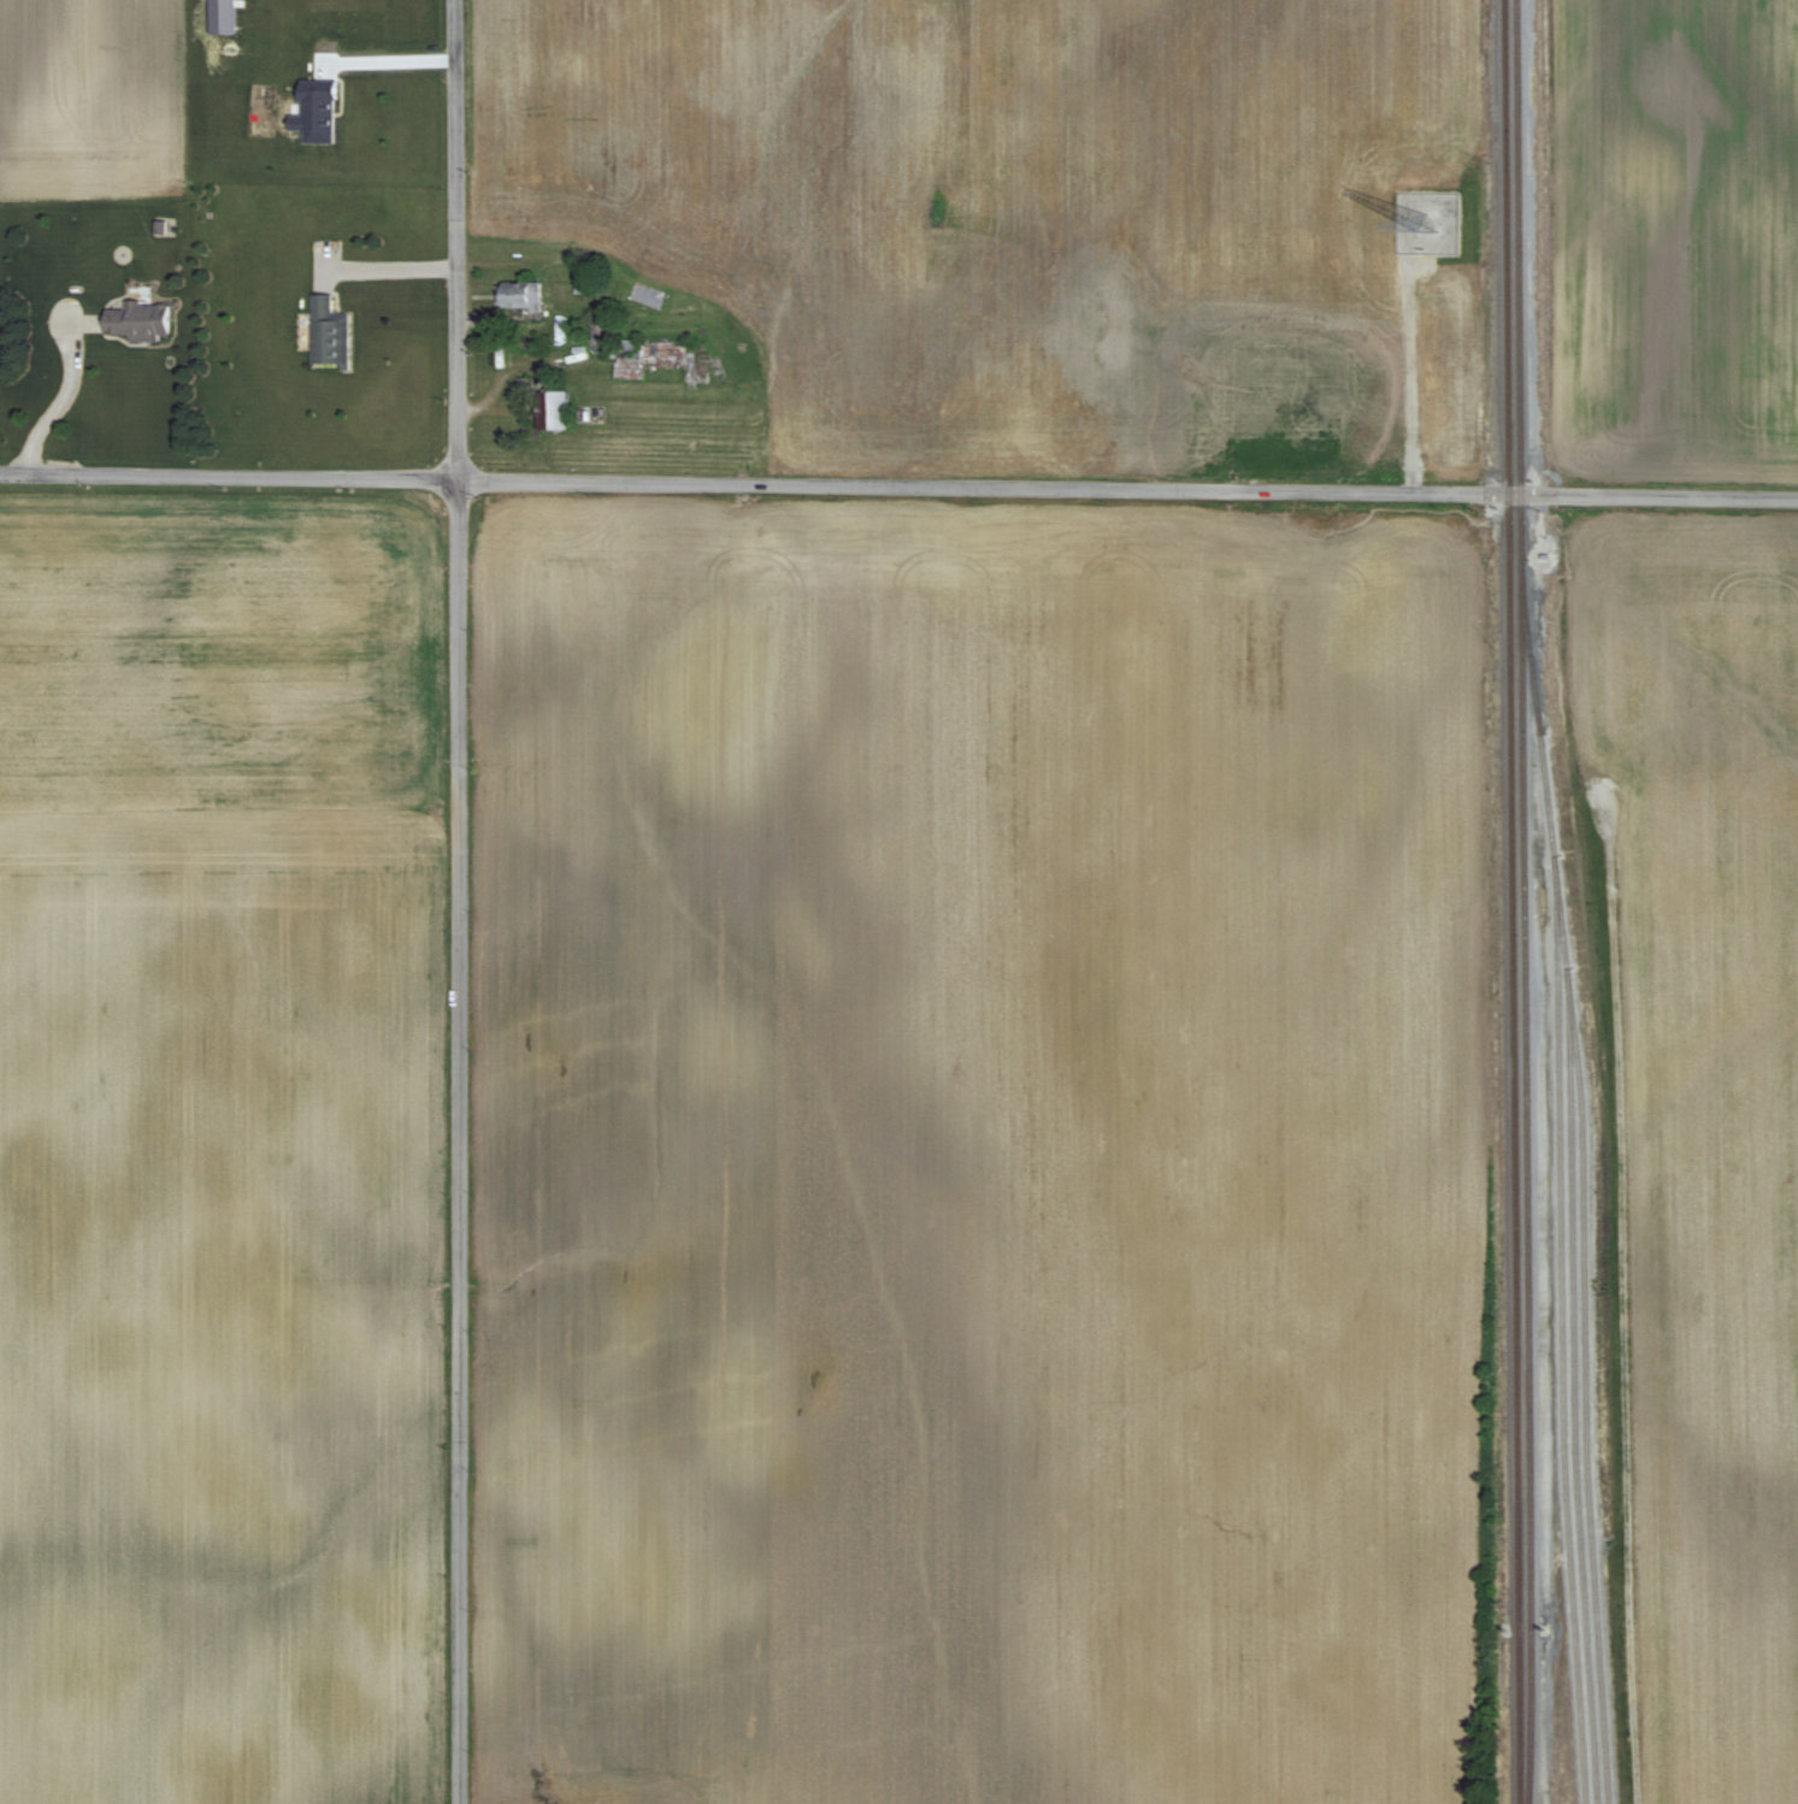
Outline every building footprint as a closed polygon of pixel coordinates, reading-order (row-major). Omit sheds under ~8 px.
[(302,143),(335,142),(335,83),(302,83),(302,143)] [(497,282),(497,311),(540,311),(540,282),(497,282)] [(169,341),(169,304),(147,304),(147,289),(136,289),(136,297),(125,297),(125,310),(105,310),(105,335),(127,335),(127,341),(169,341)] [(311,364),(348,364),(348,313),(332,313),(332,294),(311,294),(311,364)] [(675,342),(640,342),(640,348),(617,348),(616,370),(682,372),(682,382),(704,382),(705,352),(675,351),(675,342)] [(560,429),(560,391),(529,391),(529,429),(560,429)]
